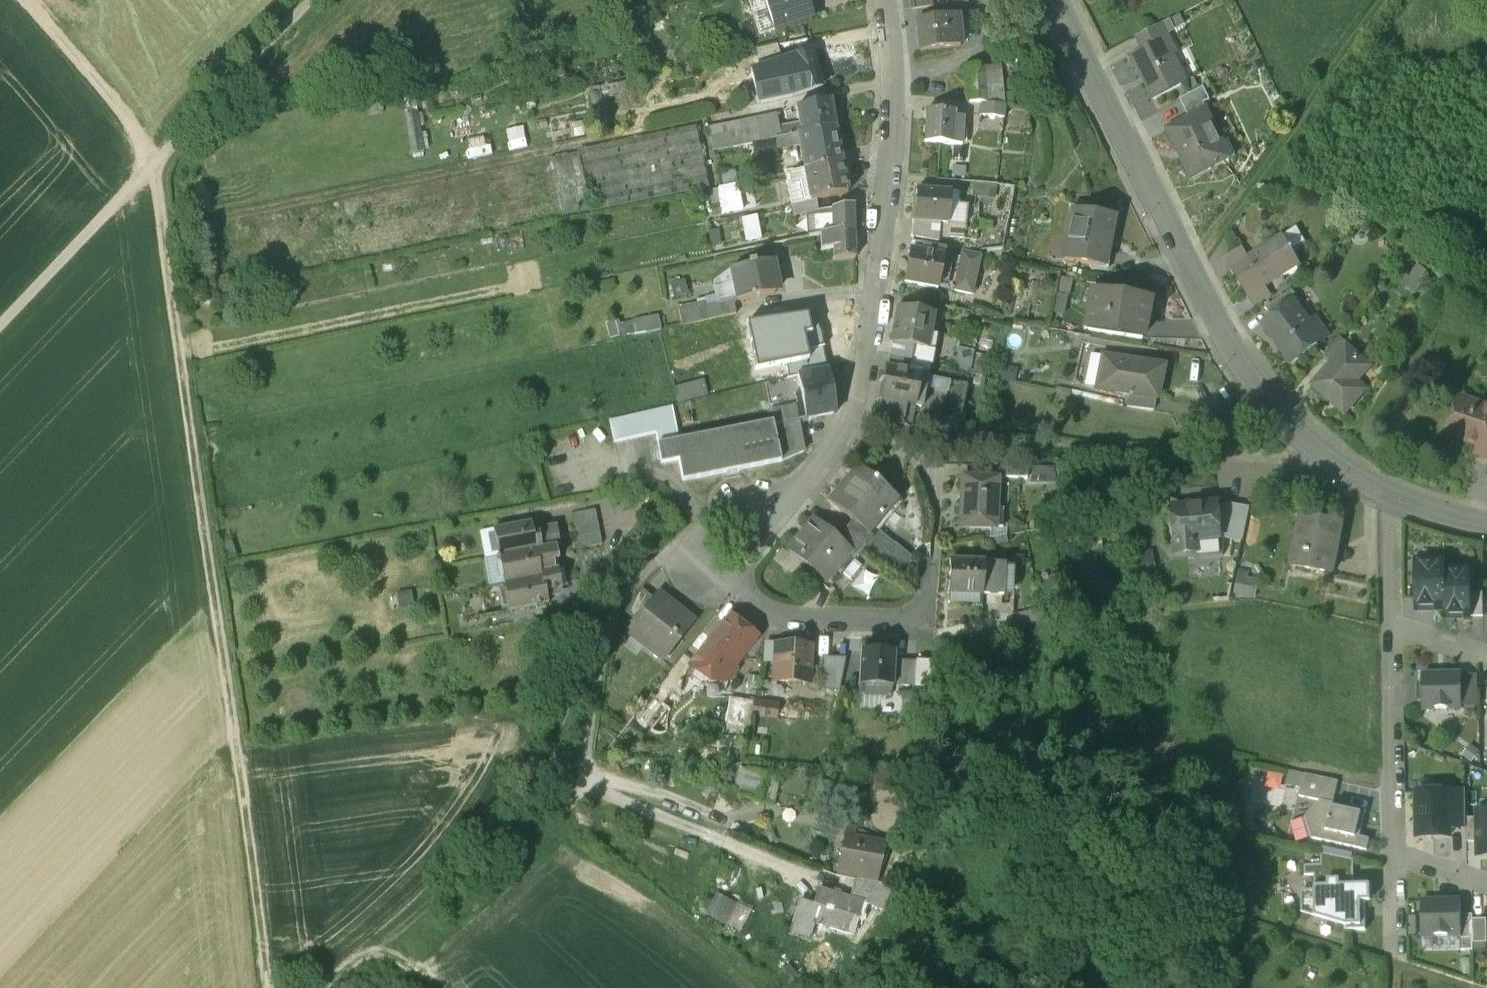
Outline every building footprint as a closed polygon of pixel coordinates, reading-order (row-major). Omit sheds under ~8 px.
[(759,36),(813,18),(807,0),(747,0),(759,36)] [(912,9),(946,4),(945,0),(911,0),(912,9)] [(952,21),(916,24),(918,58),(955,55),(952,21)] [(1156,23),(1134,34),(1141,47),(1162,36),(1156,23)] [(1141,47),(1129,53),(1151,98),(1184,82),(1162,36),(1141,47)] [(777,48),(760,52),(765,67),(781,62),(777,48)] [(783,61),(781,62),(786,77),(781,78),(783,84),(787,82),(791,95),(821,86),(811,53),(783,61)] [(994,71),(969,69),(967,101),(991,103),(994,71)] [(787,82),(783,84),(752,90),(755,104),(792,97),(791,95),(787,82)] [(1201,86),(1178,97),(1185,110),(1208,98),(1201,86)] [(829,101),(796,108),(800,124),(802,134),(834,128),(829,101)] [(768,107),(744,112),(746,121),(770,116),(768,107)] [(1205,107),(1165,126),(1189,176),(1228,157),(1205,107)] [(954,112),(926,110),(925,142),(961,144),(963,118),(954,117),(954,112)] [(408,113),(414,151),(426,149),(420,111),(408,113)] [(1004,116),(980,113),(979,127),(1003,129),(1004,116)] [(770,116),(746,121),(751,144),(775,140),(774,134),(770,116)] [(713,151),(751,144),(746,121),(707,127),(713,151)] [(802,134),(800,124),(778,129),(779,133),(774,134),(775,140),(802,134)] [(709,190),(695,127),(589,149),(603,212),(709,190)] [(802,134),(775,140),(777,149),(799,145),(804,171),(841,163),(834,128),(802,134)] [(775,140),(751,144),(753,154),(777,149),(775,140)] [(577,154),(552,159),(564,216),(589,210),(577,154)] [(848,193),(841,163),(804,171),(810,200),(810,201),(848,193)] [(804,171),(785,175),(791,204),(810,200),(804,171)] [(950,193),(916,189),(915,205),(914,205),(912,221),(939,224),(947,224),(947,223),(950,193)] [(947,223),(964,224),(967,194),(950,193),(947,223)] [(771,210),(773,221),(806,214),(804,203),(771,210)] [(1115,212),(1075,204),(1065,255),(1105,263),(1115,212)] [(820,212),(821,233),(833,231),(854,227),(853,207),(820,212)] [(760,214),(745,216),(748,240),(762,238),(760,214)] [(939,224),(912,221),(910,238),(937,243),(938,236),(939,224)] [(939,224),(938,236),(963,239),(964,224),(947,223),(947,224),(939,224)] [(854,227),(833,231),(833,248),(833,260),(854,258),(854,227)] [(833,231),(821,233),(821,250),(833,248),(833,231)] [(1248,255),(1231,265),(1248,294),(1264,284),(1299,264),(1292,250),(1293,250),(1292,247),(1290,248),(1282,235),(1248,255)] [(944,249),(911,243),(910,250),(943,256),(944,249)] [(1242,245),(1225,255),(1231,265),(1248,255),(1242,245)] [(943,256),(910,250),(904,282),(937,289),(943,256)] [(979,256),(962,252),(960,259),(977,263),(979,256)] [(977,263),(960,259),(954,289),(971,293),(977,263)] [(774,262),(737,268),(740,287),(734,288),(737,302),(774,296),(772,283),(777,282),(774,262)] [(675,263),(662,268),(665,277),(678,272),(675,263)] [(1072,268),(1061,266),(1053,307),(1064,309),(1072,268)] [(1264,284),(1248,294),(1255,305),(1271,296),(1264,284)] [(1149,295),(1094,285),(1086,324),(1142,335),(1149,295)] [(1291,290),(1263,306),(1270,316),(1276,311),(1278,314),(1293,302),(1294,304),(1299,300),(1291,290)] [(676,312),(679,326),(732,315),(729,300),(676,312)] [(1293,302),(1278,314),(1276,311),(1270,316),(1262,322),(1291,361),(1320,339),(1294,304),(1293,302)] [(924,308),(899,303),(898,309),(923,313),(924,308)] [(898,309),(897,309),(891,341),(912,345),(926,347),(932,315),(923,313),(898,309)] [(754,364),(806,354),(801,329),(809,327),(805,310),(745,319),(754,364)] [(622,321),(624,335),(664,327),(661,314),(622,321)] [(1340,336),(1323,354),(1332,362),(1346,346),(1348,348),(1350,345),(1340,336)] [(912,345),(892,341),(889,356),(910,359),(912,345)] [(974,349),(957,346),(953,368),(969,371),(974,349)] [(1332,362),(1311,385),(1344,415),(1365,391),(1352,379),(1366,364),(1348,348),(1346,346),(1332,362)] [(1165,363),(1105,352),(1099,383),(1132,389),(1158,394),(1159,394),(1165,363)] [(920,374),(887,368),(884,382),(883,382),(880,399),(881,399),(907,404),(914,406),(920,374)] [(828,370),(797,376),(800,393),(805,420),(836,414),(828,370)] [(926,375),(920,374),(914,406),(920,407),(926,375)] [(966,383),(949,380),(943,411),(942,415),(959,419),(966,383)] [(673,388),(677,404),(708,397),(704,381),(673,388)] [(1158,394),(1132,389),(1129,401),(1155,406),(1158,394)] [(797,407),(783,409),(787,426),(798,424),(797,422),(805,420),(800,393),(795,394),(797,407)] [(907,404),(881,399),(877,421),(903,423),(907,404)] [(914,406),(907,404),(903,423),(940,426),(942,415),(943,411),(920,407),(914,406)] [(1475,405),(1473,412),(1456,406),(1447,435),(1478,445),(1475,454),(1486,457),(1486,409),(1475,405)] [(672,407),(649,413),(654,435),(655,434),(657,445),(675,442),(678,441),(672,407)] [(783,409),(770,412),(772,423),(774,430),(787,426),(783,409)] [(649,413),(609,422),(613,444),(654,435),(649,413)] [(678,441),(675,442),(679,461),(683,481),(781,462),(774,430),(772,423),(678,441)] [(787,426),(774,430),(781,462),(782,462),(804,453),(798,424),(787,426)] [(657,445),(661,464),(679,461),(675,442),(657,445)] [(1028,464),(1005,464),(1005,475),(1028,475),(1028,464)] [(897,497),(859,466),(830,501),(852,520),(868,533),(868,532),(897,497)] [(999,477),(963,474),(959,523),(995,526),(999,477)] [(1216,500),(1172,503),(1175,548),(1195,547),(1195,535),(1218,534),(1216,500)] [(1247,507),(1216,500),(1218,534),(1241,539),(1247,507)] [(596,509),(572,513),(575,525),(599,520),(596,509)] [(1342,524),(1300,515),(1296,532),(1302,533),(1295,567),(1331,575),(1342,524)] [(837,538),(813,518),(789,548),(803,560),(832,584),(844,570),(839,566),(850,553),(855,557),(856,556),(836,539),(837,538)] [(599,520),(575,525),(577,537),(601,532),(599,520)] [(868,533),(852,520),(845,529),(865,545),(873,535),(868,532),(868,533)] [(532,522),(494,529),(499,556),(537,549),(543,548),(540,533),(534,534),(532,522)] [(557,524),(539,527),(540,533),(543,548),(556,546),(560,545),(557,524)] [(865,545),(845,529),(837,538),(836,539),(856,556),(865,545)] [(873,535),(865,545),(899,574),(912,557),(878,529),(873,535)] [(601,532),(577,537),(579,549),(604,544),(601,532)] [(1154,542),(1132,544),(1136,573),(1157,570),(1154,542)] [(789,548),(784,544),(774,556),(793,572),(803,560),(789,548)] [(543,548),(537,549),(541,572),(556,569),(554,561),(559,560),(556,546),(543,548)] [(537,549),(499,556),(499,557),(497,558),(498,561),(500,560),(504,584),(542,577),(541,572),(537,549)] [(1005,561),(949,558),(948,591),(1003,594),(1005,561)] [(1445,560),(1414,561),(1415,610),(1444,609),(1445,609),(1444,569),(1445,569),(1445,560)] [(1247,567),(1236,565),(1230,592),(1256,598),(1259,581),(1244,578),(1247,567)] [(542,577),(504,584),(510,612),(550,604),(547,591),(563,588),(559,569),(556,569),(541,572),(542,577)] [(1471,593),(1470,569),(1445,569),(1444,569),(1445,609),(1444,609),(1444,618),(1471,617),(1471,593)] [(642,588),(627,608),(626,610),(638,620),(655,598),(642,588)] [(693,620),(659,593),(655,598),(638,620),(634,625),(648,637),(643,643),(663,658),(693,620)] [(1483,593),(1471,593),(1471,617),(1483,617),(1483,593)] [(728,617),(694,662),(704,670),(706,676),(712,681),(727,679),(735,669),(734,664),(733,664),(754,637),(728,617)] [(809,646),(777,645),(776,679),(808,681),(809,646)] [(877,651),(862,650),(860,683),(891,684),(893,684),(893,683),(894,659),(895,650),(877,649),(877,651)] [(847,656),(822,655),(821,688),(841,689),(847,656)] [(917,660),(894,659),(893,683),(915,684),(917,660)] [(1461,675),(1422,675),(1422,680),(1423,710),(1462,710),(1462,708),(1461,676),(1461,675)] [(1477,676),(1461,676),(1462,708),(1477,708),(1477,676)] [(891,684),(860,683),(860,694),(890,696),(891,684)] [(753,703),(756,688),(735,687),(733,701),(753,703)] [(778,691),(756,688),(753,703),(777,705),(778,691)] [(778,777),(740,769),(736,789),(773,797),(778,777)] [(1338,782),(1304,773),(1298,795),(1319,801),(1320,800),(1333,803),(1338,782)] [(1448,796),(1419,796),(1420,841),(1448,840),(1448,829),(1448,796)] [(1448,796),(1448,829),(1465,829),(1465,796),(1448,796)] [(1333,803),(1320,800),(1319,801),(1304,816),(1311,838),(1367,852),(1370,840),(1360,837),(1366,811),(1333,803)] [(1477,813),(1478,857),(1486,856),(1486,812),(1477,813)] [(856,830),(846,828),(836,877),(856,882),(876,886),(884,846),(855,839),(856,830)] [(1353,861),(1321,853),(1321,865),(1305,866),(1305,874),(1314,874),(1315,887),(1328,887),(1328,881),(1339,880),(1339,886),(1354,886),(1353,861)] [(1328,881),(1328,887),(1315,887),(1315,891),(1302,891),(1302,912),(1347,926),(1348,930),(1365,930),(1364,902),(1370,902),(1369,886),(1354,886),(1339,886),(1339,880),(1328,881)] [(876,886),(856,882),(851,899),(863,903),(858,918),(864,920),(868,907),(885,912),(892,889),(876,886)] [(851,899),(819,889),(814,904),(801,900),(792,930),(811,937),(815,924),(853,936),(858,918),(863,903),(851,899)] [(742,902),(721,892),(710,912),(731,923),(742,902)] [(1460,902),(1421,902),(1422,937),(1461,937),(1461,916),(1460,902)] [(1473,923),(1473,916),(1461,916),(1461,937),(1461,952),(1473,951),(1473,947),(1473,923)] [(1473,923),(1473,947),(1486,947),(1486,922),(1473,923)]
